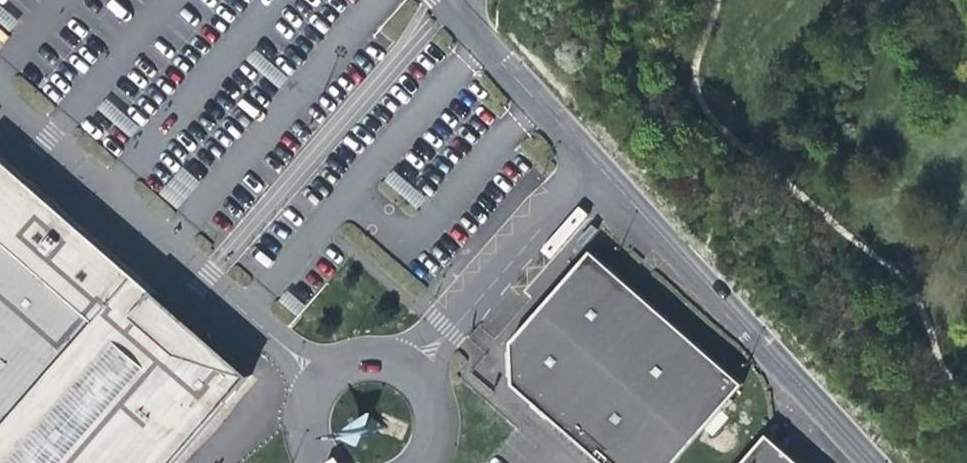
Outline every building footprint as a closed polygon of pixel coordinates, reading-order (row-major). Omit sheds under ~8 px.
[(96,321),(0,430),(0,462),(170,462),(248,375),(0,154),(0,237),(96,321)] [(389,172),(382,183),(418,205),(425,194),(389,172)] [(601,231),(593,224),(580,239),(587,247),(601,231)] [(96,321),(0,237),(0,430),(96,321)] [(514,380),(560,421),(661,308),(592,247),(512,339),(514,380)] [(288,290),(279,299),(295,316),(304,306),(288,290)] [(661,308),(560,421),(609,462),(670,462),(743,380),(661,308)] [(766,431),(738,462),(803,462),(766,431)]
